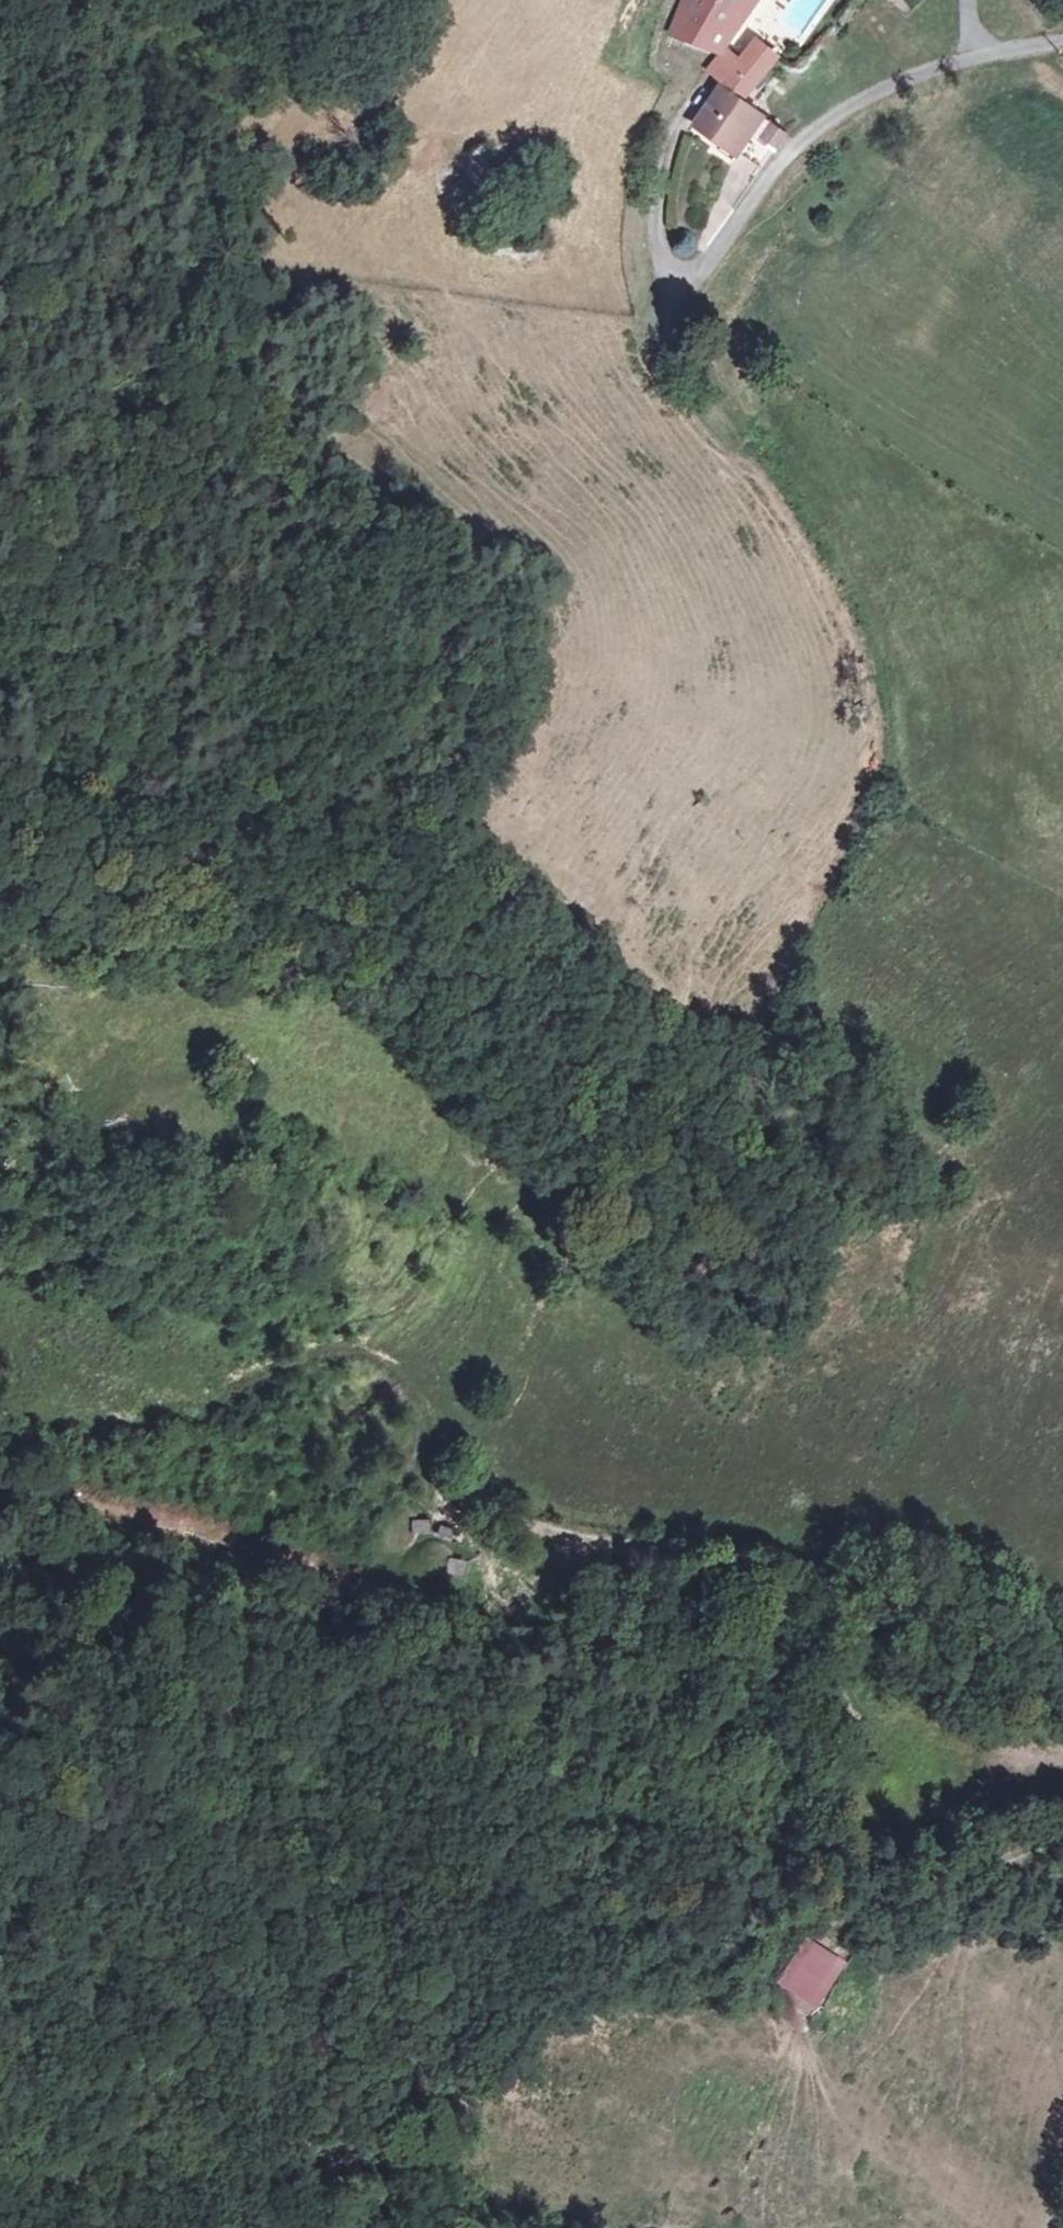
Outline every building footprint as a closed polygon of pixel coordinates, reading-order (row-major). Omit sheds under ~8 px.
[(668,37),(722,55),(761,0),(682,0),(668,37)] [(731,89),(720,105),(735,115),(744,103),(777,61),(756,46),(723,83),(731,89)] [(735,115),(720,105),(695,138),(729,162),(763,117),(744,103),(735,115)] [(819,2009),(847,1960),(808,1938),(780,1986),(819,2009)]
